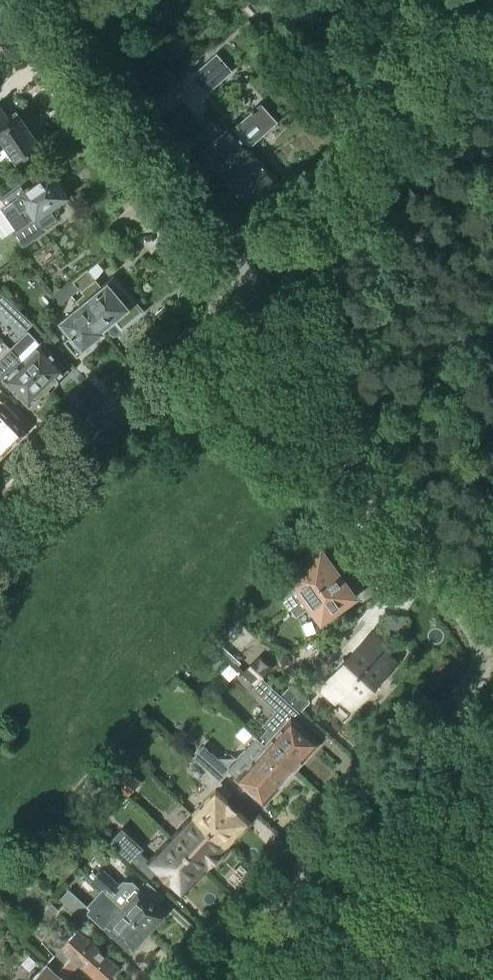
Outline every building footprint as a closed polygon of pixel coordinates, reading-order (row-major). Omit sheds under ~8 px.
[(294,0),(280,0),(289,11),(297,3),(294,0)] [(217,55),(192,77),(208,95),(233,72),(217,55)] [(231,127),(201,153),(220,175),(250,149),(278,124),(259,102),(234,124),(237,127),(233,130),(231,127)] [(11,122),(8,119),(0,106),(0,130),(11,122)] [(41,146),(18,112),(8,119),(11,122),(0,130),(0,138),(6,147),(5,149),(12,160),(14,159),(17,163),(41,146)] [(248,206),(277,180),(250,149),(220,175),(248,206)] [(51,174),(2,208),(17,230),(14,232),(24,246),(47,230),(45,227),(57,219),(50,209),(67,197),(65,195),(67,191),(62,184),(58,184),(51,174)] [(130,235),(125,227),(116,233),(121,240),(130,235)] [(87,270),(65,289),(71,296),(80,289),(84,295),(76,302),(81,307),(101,332),(102,331),(115,320),(122,329),(138,315),(134,311),(138,308),(114,279),(101,289),(94,282),(96,280),(87,270)] [(65,289),(55,297),(61,304),(71,296),(65,289)] [(4,295),(0,299),(0,309),(24,332),(33,323),(4,295)] [(101,332),(81,307),(61,324),(72,336),(65,342),(78,358),(84,353),(84,350),(103,333),(102,331),(101,332)] [(163,309),(155,317),(164,326),(172,318),(163,309)] [(41,345),(28,331),(10,349),(14,353),(52,391),(59,384),(59,380),(58,379),(67,370),(42,345),(41,345)] [(14,353),(4,362),(7,366),(0,373),(0,378),(1,377),(30,406),(39,398),(40,399),(44,399),(52,391),(14,353)] [(25,434),(14,423),(19,419),(1,401),(0,403),(0,441),(8,450),(25,434)] [(8,450),(0,441),(0,458),(8,450)] [(341,577),(324,553),(312,562),(307,555),(287,569),(292,576),(291,577),(300,590),(284,602),(291,612),(292,611),(299,606),(308,600),(341,577)] [(341,577),(308,600),(314,609),(324,623),(357,599),(341,577)] [(299,606),(292,611),(298,620),(305,614),(299,606)] [(333,624),(325,630),(337,642),(345,635),(333,624)] [(352,710),(397,663),(387,654),(392,649),(375,633),(322,689),(336,703),(340,698),(352,710)] [(255,687),(272,667),(259,655),(242,675),(255,687)] [(264,680),(254,690),(264,699),(273,688),(264,680)] [(292,770),(306,756),(310,756),(315,750),(314,746),(316,744),(292,722),(300,713),(273,688),(264,699),(282,715),(259,740),(292,770)] [(274,790),(292,770),(259,740),(244,756),(253,764),(239,779),(241,780),(241,784),(246,789),(250,789),(264,801),(266,799),(270,799),(275,794),(274,790)] [(221,782),(231,771),(205,747),(194,757),(221,782)] [(226,846),(227,846),(249,823),(240,814),(226,801),(232,794),(208,771),(201,779),(216,793),(194,816),(226,846)] [(126,792),(132,784),(118,772),(112,780),(126,792)] [(226,846),(194,816),(173,839),(205,869),(204,870),(206,871),(228,847),(227,846),(226,846)] [(183,893),(204,870),(205,869),(173,839),(150,863),(159,871),(159,872),(173,885),(174,885),(183,893)] [(121,887),(103,870),(93,881),(106,893),(107,892),(149,931),(166,914),(141,891),(128,879),(121,887)] [(91,909),(69,889),(60,899),(82,919),(90,910),(107,927),(132,950),(149,931),(107,892),(106,893),(91,909)] [(52,917),(58,909),(51,904),(45,912),(52,917)] [(78,930),(48,964),(61,977),(76,961),(97,979),(109,979),(120,968),(78,930)] [(61,977),(48,964),(33,979),(65,979),(61,977)]
